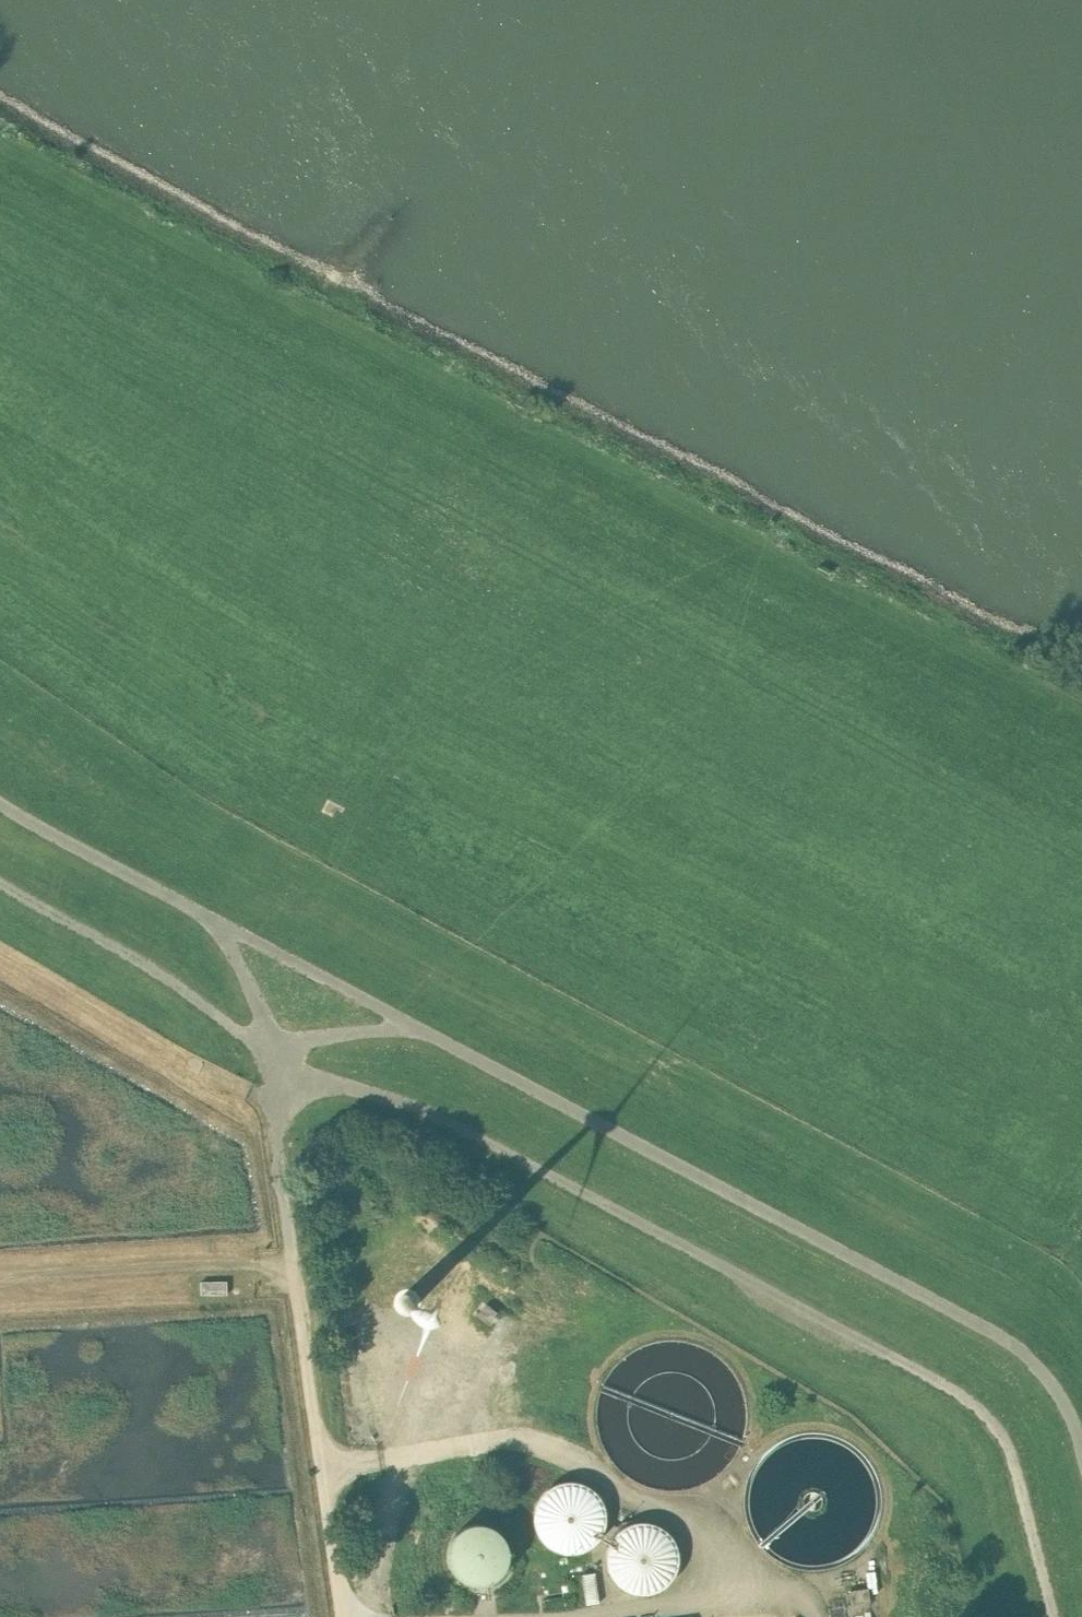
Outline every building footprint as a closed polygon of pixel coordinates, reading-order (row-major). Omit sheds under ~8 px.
[(199,1293),(226,1294),(226,1278),(199,1278),(199,1293)] [(476,1524),(465,1527),(455,1535),(449,1548),(449,1561),(454,1573),(464,1581),(480,1585),(496,1579),(505,1569),(509,1556),(507,1544),(500,1533),(488,1526),(476,1524)] [(844,1587),(845,1605),(834,1606),(835,1616),(871,1616),(869,1586),(844,1587)]
